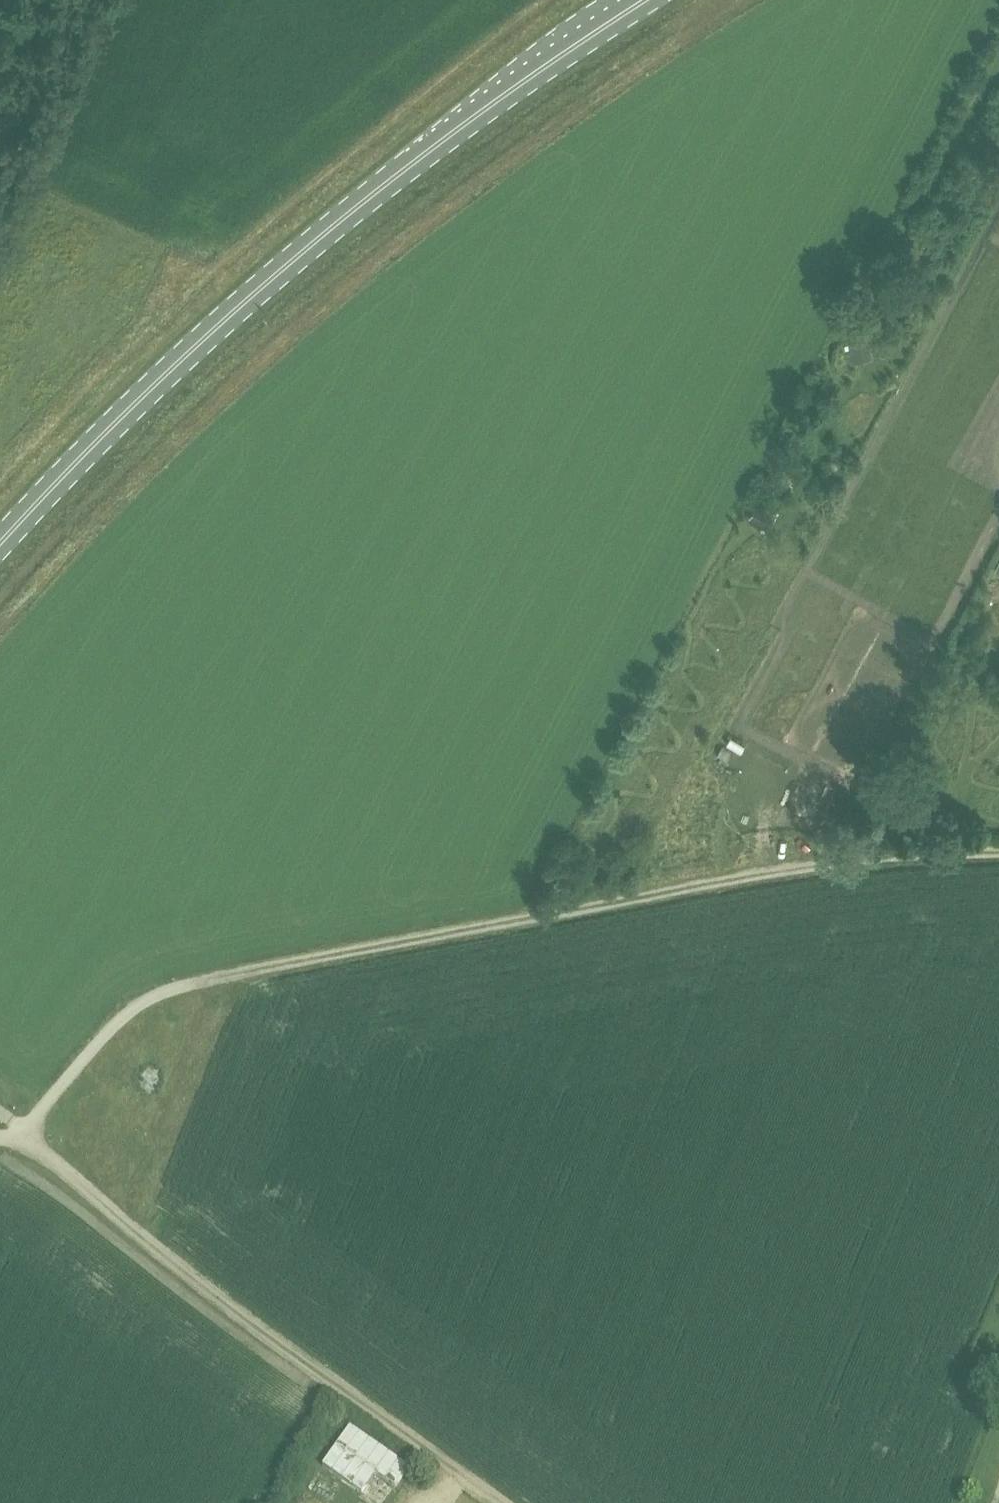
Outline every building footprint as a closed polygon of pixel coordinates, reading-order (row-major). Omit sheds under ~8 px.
[(751,517),(770,527),(775,517),(757,506),(751,517)] [(395,1488),(409,1468),(350,1427),(322,1466),(362,1493),(376,1474),(395,1488)]
